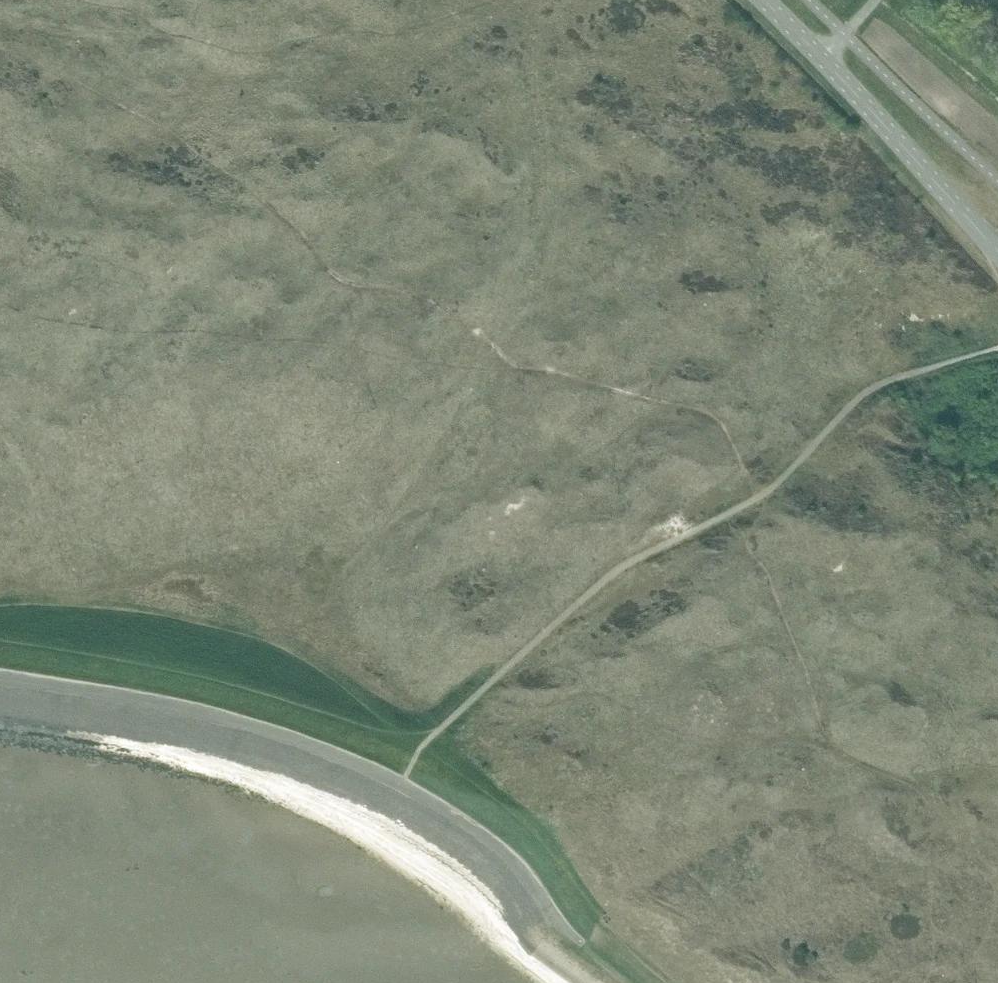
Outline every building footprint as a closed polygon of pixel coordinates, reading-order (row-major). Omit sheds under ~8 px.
[(882,15),(890,21),(907,0),(894,0),(882,15)]
